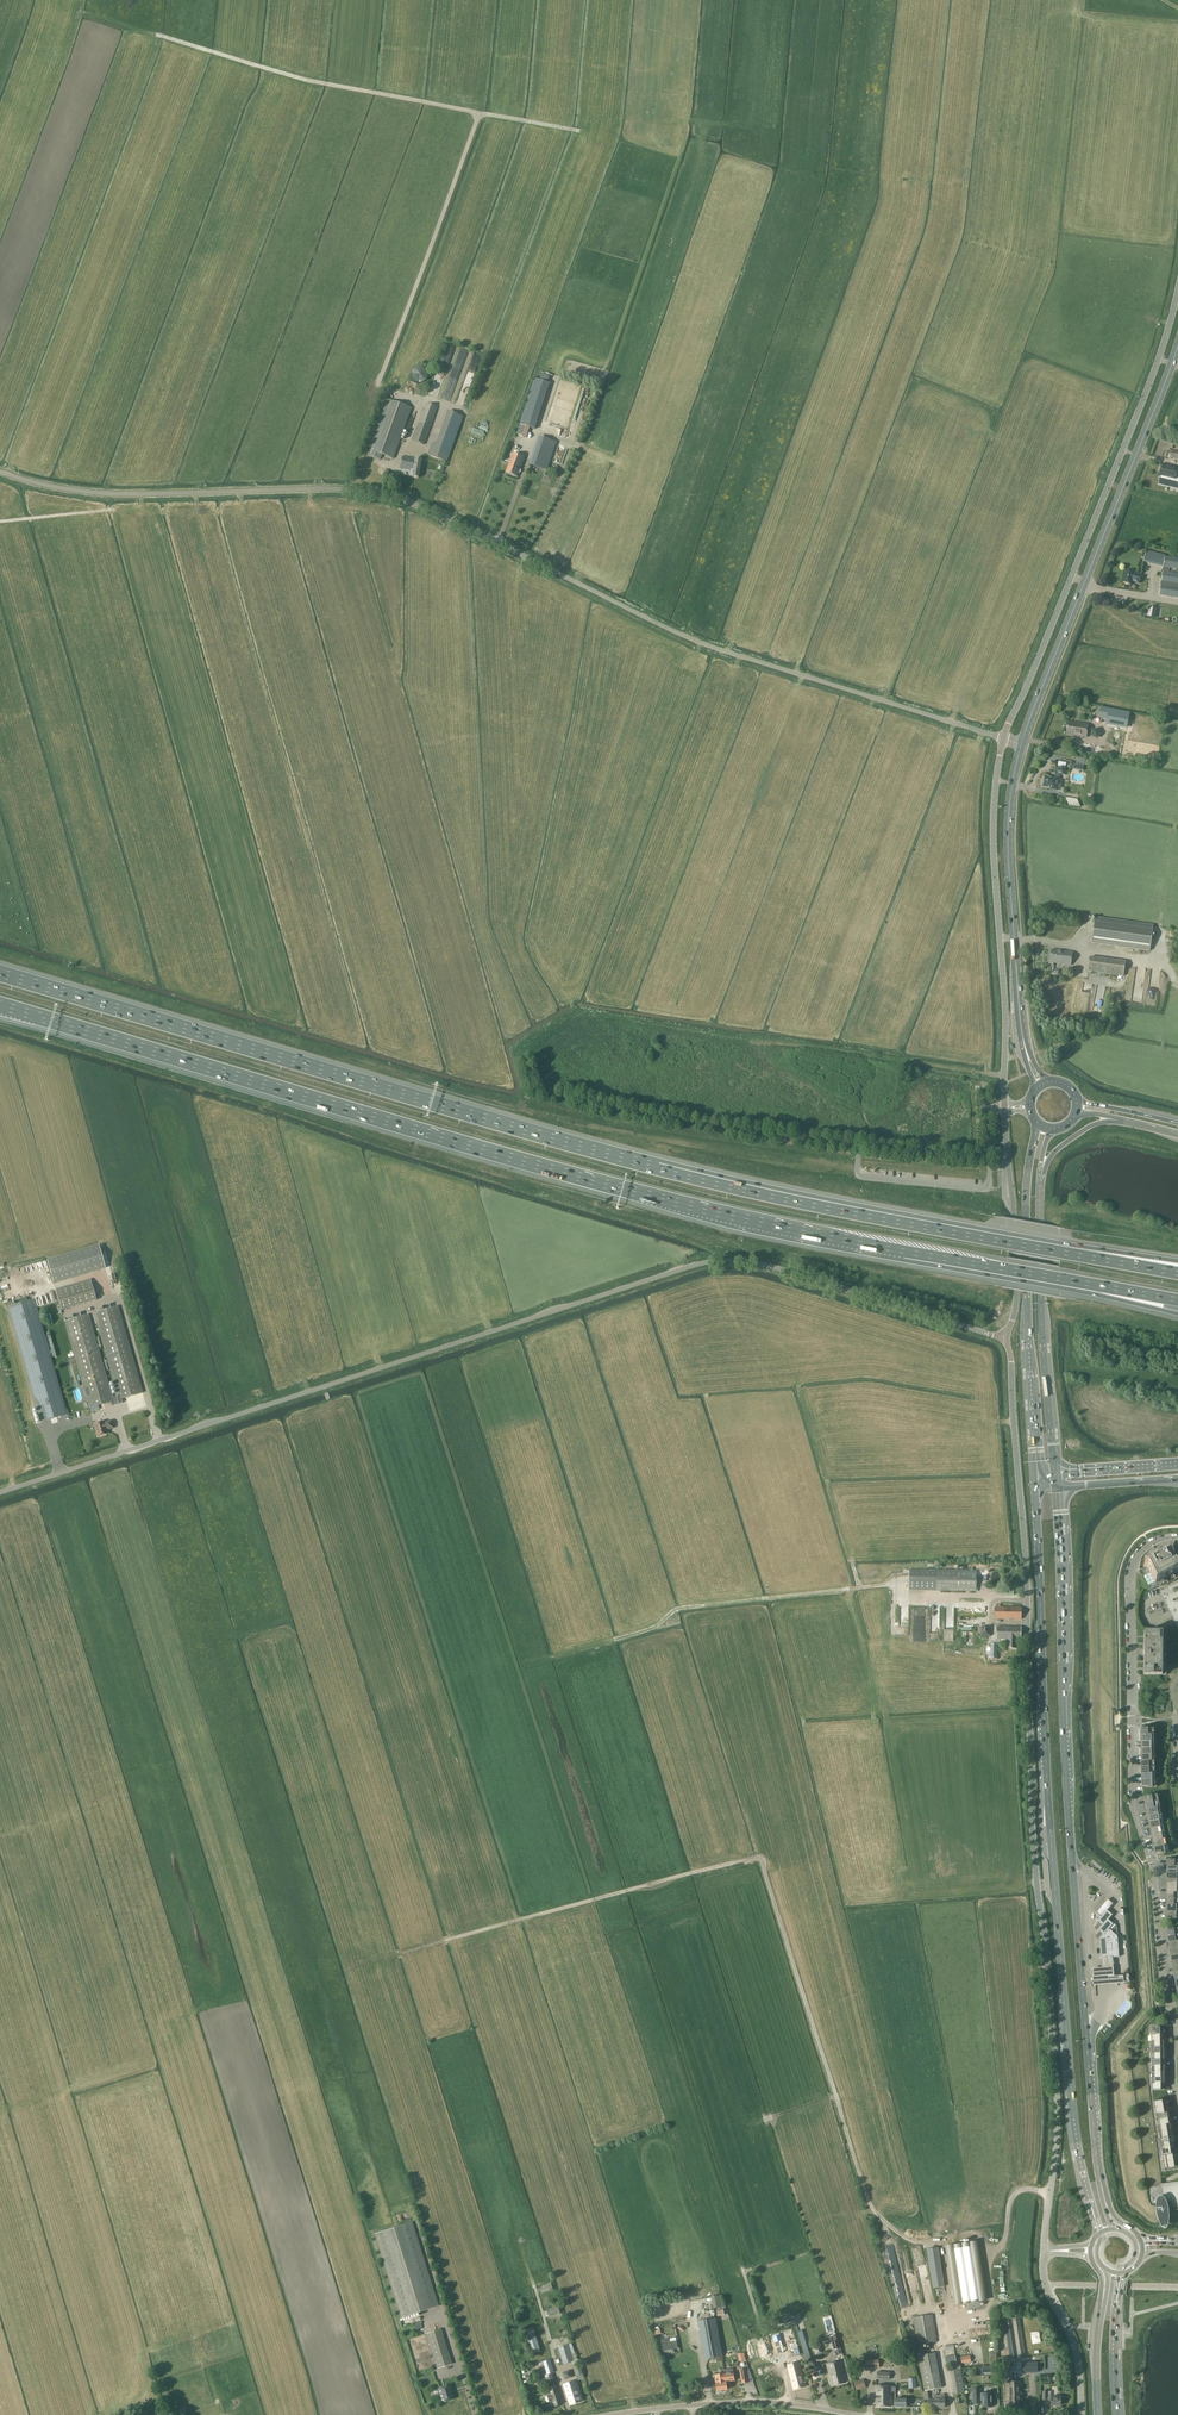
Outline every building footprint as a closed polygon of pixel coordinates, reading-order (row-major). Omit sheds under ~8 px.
[(415,372),(413,376),(413,378),(414,380),(417,383),(420,385),(424,384),(428,382),(429,378),(429,374),(427,370),(422,369),(418,369),(415,372)] [(542,374),(540,381),(547,383),(549,376),(542,374)] [(393,459),(411,409),(387,400),(367,455),(380,460),(382,455),(393,459)] [(412,441),(423,445),(437,408),(426,404),(412,441)] [(428,455),(446,462),(462,417),(449,412),(436,445),(432,444),(428,455)] [(531,465),(546,470),(556,442),(540,437),(531,465)] [(515,449),(513,453),(506,472),(518,476),(519,473),(520,473),(521,470),(520,469),(525,457),(522,456),(523,452),(515,449)] [(1169,450),(1169,453),(1172,454),(1171,458),(1177,459),(1177,452),(1169,450)] [(412,476),(412,477),(418,478),(421,460),(415,459),(402,457),(400,468),(410,470),(409,476),(412,476)] [(1160,480),(1173,484),(1174,479),(1176,480),(1177,470),(1177,468),(1162,464),(1159,476),(1161,476),(1160,480)] [(1177,598),(1177,573),(1168,572),(1169,568),(1177,569),(1177,558),(1165,556),(1165,555),(1146,551),(1143,564),(1163,568),(1163,572),(1159,595),(1177,598)] [(1123,583),(1131,584),(1132,581),(1139,583),(1141,575),(1134,573),(1126,571),(1123,583)] [(1149,606),(1148,614),(1148,616),(1156,617),(1156,616),(1156,613),(1153,613),(1153,607),(1149,606)] [(1114,724),(1130,727),(1132,717),(1116,715),(1114,724)] [(1068,721),(1067,734),(1086,737),(1088,724),(1068,721)] [(1092,729),(1091,735),(1098,738),(1102,733),(1099,727),(1092,729)] [(1072,742),(1072,748),(1086,750),(1086,753),(1098,754),(1099,745),(1072,742)] [(1055,776),(1052,776),(1052,777),(1045,776),(1043,786),(1050,787),(1050,788),(1057,790),(1057,786),(1059,786),(1060,781),(1058,781),(1059,777),(1059,773),(1064,774),(1065,767),(1056,766),(1055,773),(1055,776)] [(1092,943),(1150,950),(1153,925),(1095,917),(1092,943)] [(1050,962),(1071,965),(1073,952),(1052,949),(1050,962)] [(99,1245),(47,1260),(54,1283),(105,1268),(99,1245)] [(61,1310),(96,1300),(90,1279),(56,1289),(61,1310)] [(8,1307),(37,1408),(41,1422),(67,1414),(34,1300),(27,1302),(26,1299),(14,1303),(15,1305),(8,1307)] [(122,1399),(143,1393),(118,1306),(94,1313),(118,1396),(112,1397),(88,1314),(65,1321),(90,1408),(111,1402),(112,1406),(123,1402),(122,1399)] [(111,1420),(104,1422),(103,1421),(94,1424),(98,1436),(107,1434),(106,1430),(113,1428),(111,1420)] [(1147,1586),(1150,1590),(1157,1587),(1159,1587),(1161,1586),(1162,1586),(1164,1586),(1166,1585),(1167,1585),(1169,1584),(1170,1583),(1172,1582),(1173,1581),(1174,1580),(1176,1579),(1177,1578),(1177,1577),(1177,1554),(1176,1550),(1174,1550),(1172,1550),(1170,1550),(1168,1550),(1166,1551),(1164,1551),(1162,1552),(1160,1552),(1159,1553),(1157,1554),(1155,1555),(1153,1556),(1151,1557),(1149,1558),(1147,1559),(1146,1561),(1144,1562),(1143,1564),(1141,1565),(1140,1567),(1139,1568),(1147,1586)] [(977,1571),(909,1570),(909,1590),(976,1591),(977,1571)] [(1022,1607),(995,1607),(995,1619),(1022,1619),(1022,1607)] [(1007,1639),(1007,1648),(1017,1648),(1017,1639),(1021,1639),(1021,1627),(997,1626),(997,1639),(1007,1639)] [(990,1636),(990,1627),(981,1627),(981,1636),(990,1636)] [(1145,1631),(1145,1632),(1144,1650),(1143,1650),(1143,1655),(1144,1655),(1144,1675),(1166,1675),(1167,1631),(1145,1631)] [(1143,1780),(1141,1780),(1141,1787),(1143,1787),(1148,1787),(1148,1788),(1152,1788),(1152,1787),(1157,1787),(1157,1780),(1157,1779),(1155,1780),(1143,1780)] [(1146,1796),(1144,1797),(1145,1803),(1147,1803),(1158,1801),(1157,1794),(1146,1796)] [(1147,1803),(1145,1803),(1146,1810),(1148,1809),(1160,1807),(1158,1801),(1147,1803)] [(1148,1809),(1146,1810),(1147,1816),(1149,1816),(1161,1813),(1160,1807),(1148,1809)] [(1149,1816),(1147,1816),(1149,1822),(1150,1822),(1162,1820),(1164,1820),(1163,1813),(1161,1813),(1149,1816)] [(1150,1822),(1149,1822),(1150,1829),(1151,1828),(1163,1826),(1162,1820),(1150,1822)] [(1151,1828),(1150,1829),(1151,1835),(1153,1835),(1164,1832),(1163,1826),(1151,1828)] [(1153,1835),(1151,1835),(1152,1841),(1154,1841),(1165,1839),(1164,1832),(1153,1835)] [(1154,1841),(1152,1841),(1153,1848),(1155,1847),(1167,1845),(1165,1839),(1154,1841)] [(1155,1847),(1153,1848),(1154,1854),(1156,1854),(1157,1854),(1160,1853),(1161,1853),(1161,1854),(1165,1853),(1165,1852),(1170,1851),(1169,1849),(1168,1844),(1167,1845),(1155,1847)] [(1112,1903),(1107,1898),(1096,1911),(1101,1915),(1112,1903)] [(1107,1911),(1098,1921),(1099,1922),(1102,1924),(1103,1925),(1099,1930),(1100,1931),(1103,1933),(1104,1934),(1100,1939),(1100,1947),(1101,1958),(1103,1958),(1102,1958),(1102,1957),(1118,1955),(1118,1957),(1117,1957),(1119,1957),(1117,1936),(1108,1929),(1112,1924),(1111,1923),(1109,1920),(1108,1920),(1112,1915),(1111,1914),(1108,1911),(1107,1911)] [(1166,1930),(1167,1936),(1169,1936),(1177,1934),(1177,1928),(1167,1929),(1166,1930)] [(1167,1936),(1168,1943),(1170,1943),(1177,1941),(1177,1934),(1169,1936),(1167,1936)] [(1168,1943),(1169,1949),(1171,1949),(1177,1948),(1177,1941),(1170,1943),(1168,1943)] [(1092,1969),(1093,1987),(1124,1985),(1123,1977),(1115,1978),(1113,1957),(1103,1957),(1103,1968),(1092,1969)] [(1155,2108),(1166,2106),(1166,2100),(1167,2100),(1167,2099),(1153,2101),(1155,2108)] [(1175,2154),(1163,2156),(1164,2162),(1176,2160),(1175,2154)] [(1177,2166),(1177,2159),(1176,2160),(1164,2162),(1165,2168),(1177,2166)] [(1149,2185),(1152,2210),(1156,2210),(1156,2212),(1156,2213),(1157,2216),(1158,2219),(1158,2220),(1159,2222),(1159,2223),(1160,2225),(1161,2225),(1161,2226),(1161,2227),(1162,2227),(1167,2226),(1168,2225),(1168,2224),(1168,2223),(1168,2221),(1169,2219),(1169,2217),(1169,2214),(1169,2211),(1168,2208),(1177,2207),(1177,2181),(1168,2183),(1162,2183),(1149,2185)] [(412,2223),(375,2235),(400,2317),(438,2305),(412,2223)] [(978,2240),(946,2245),(955,2305),(987,2300),(978,2240)] [(939,2247),(927,2249),(933,2288),(945,2286),(939,2247)] [(540,2286),(542,2293),(553,2290),(551,2283),(540,2286)] [(720,2295),(711,2297),(714,2308),(723,2307),(720,2295)] [(561,2313),(559,2306),(547,2310),(549,2316),(561,2313)] [(932,2314),(913,2317),(918,2345),(936,2342),(932,2314)] [(1020,2317),(1004,2320),(1010,2357),(1018,2356),(1018,2359),(1026,2358),(1020,2317)] [(697,2321),(705,2359),(723,2356),(716,2318),(697,2321)] [(533,2327),(524,2330),(531,2354),(540,2351),(533,2327)] [(452,2364),(441,2329),(427,2334),(437,2368),(452,2364)] [(831,2336),(834,2350),(840,2348),(836,2335),(831,2336)] [(664,2351),(678,2348),(677,2341),(669,2342),(669,2338),(662,2340),(664,2351)] [(574,2360),(574,2358),(569,2344),(558,2348),(563,2364),(574,2360)] [(807,2345),(802,2346),(808,2363),(812,2362),(810,2356),(807,2345)] [(918,2356),(919,2358),(925,2391),(941,2388),(935,2353),(918,2356)] [(971,2362),(970,2358),(970,2355),(960,2357),(961,2364),(971,2362)] [(946,2367),(957,2365),(955,2356),(945,2358),(946,2367)] [(904,2364),(902,2358),(901,2358),(890,2361),(892,2367),(904,2364)] [(549,2360),(544,2361),(548,2374),(553,2372),(549,2360)] [(764,2369),(762,2370),(764,2374),(765,2374),(766,2379),(774,2377),(772,2371),(775,2370),(773,2360),(767,2362),(767,2363),(763,2365),(764,2369)] [(879,2360),(866,2361),(867,2364),(867,2368),(879,2367),(879,2360)] [(831,2386),(846,2382),(840,2361),(827,2364),(830,2377),(829,2377),(831,2386)] [(580,2362),(572,2365),(576,2376),(583,2374),(580,2362)] [(787,2365),(794,2389),(806,2386),(800,2362),(787,2365)] [(1037,2362),(1021,2362),(1022,2372),(1038,2372),(1037,2362)] [(746,2368),(740,2369),(742,2383),(749,2382),(748,2375),(751,2375),(749,2370),(747,2370),(746,2368)] [(732,2369),(724,2370),(724,2373),(725,2373),(726,2382),(726,2381),(735,2380),(734,2379),(735,2379),(735,2377),(734,2377),(734,2372),(732,2372),(732,2369)] [(961,2369),(951,2371),(955,2394),(964,2392),(961,2369)] [(570,2370),(563,2372),(565,2379),(572,2377),(570,2370)] [(718,2374),(715,2374),(717,2391),(718,2391),(719,2391),(721,2391),(722,2390),(727,2389),(726,2381),(726,2382),(725,2373),(724,2373),(722,2373),(722,2372),(718,2373),(718,2374)] [(553,2373),(545,2376),(549,2387),(557,2385),(553,2373)] [(908,2378),(909,2388),(917,2388),(916,2378),(908,2378)] [(856,2390),(866,2388),(864,2379),(854,2381),(856,2390)] [(576,2381),(564,2385),(570,2405),(583,2401),(576,2381)] [(1021,2381),(1006,2382),(1007,2405),(1022,2404),(1021,2381)] [(451,2390),(450,2385),(439,2388),(439,2389),(438,2390),(439,2395),(440,2395),(443,2402),(453,2399),(450,2390),(451,2390)] [(876,2406),(892,2407),(892,2406),(891,2406),(892,2392),(896,2392),(896,2386),(892,2386),(892,2385),(877,2385),(876,2406)] [(555,2406),(563,2404),(558,2388),(550,2390),(551,2394),(548,2395),(550,2401),(553,2400),(555,2406)] [(979,2388),(973,2388),(973,2404),(980,2404),(980,2401),(983,2401),(983,2397),(980,2397),(980,2393),(979,2388)] [(1061,2397),(1047,2397),(1047,2391),(1043,2391),(1042,2399),(1051,2400),(1051,2405),(1061,2405),(1061,2397)] [(991,2408),(991,2407),(992,2407),(992,2398),(992,2392),(982,2393),(980,2393),(980,2397),(983,2397),(983,2401),(983,2407),(987,2407),(987,2408),(991,2408)] [(939,2396),(933,2395),(933,2399),(931,2399),(930,2407),(940,2407),(940,2408),(943,2407),(944,2407),(946,2407),(944,2400),(945,2399),(944,2399),(943,2395),(939,2395),(939,2396)] [(895,2398),(895,2407),(906,2407),(906,2399),(895,2398)]
